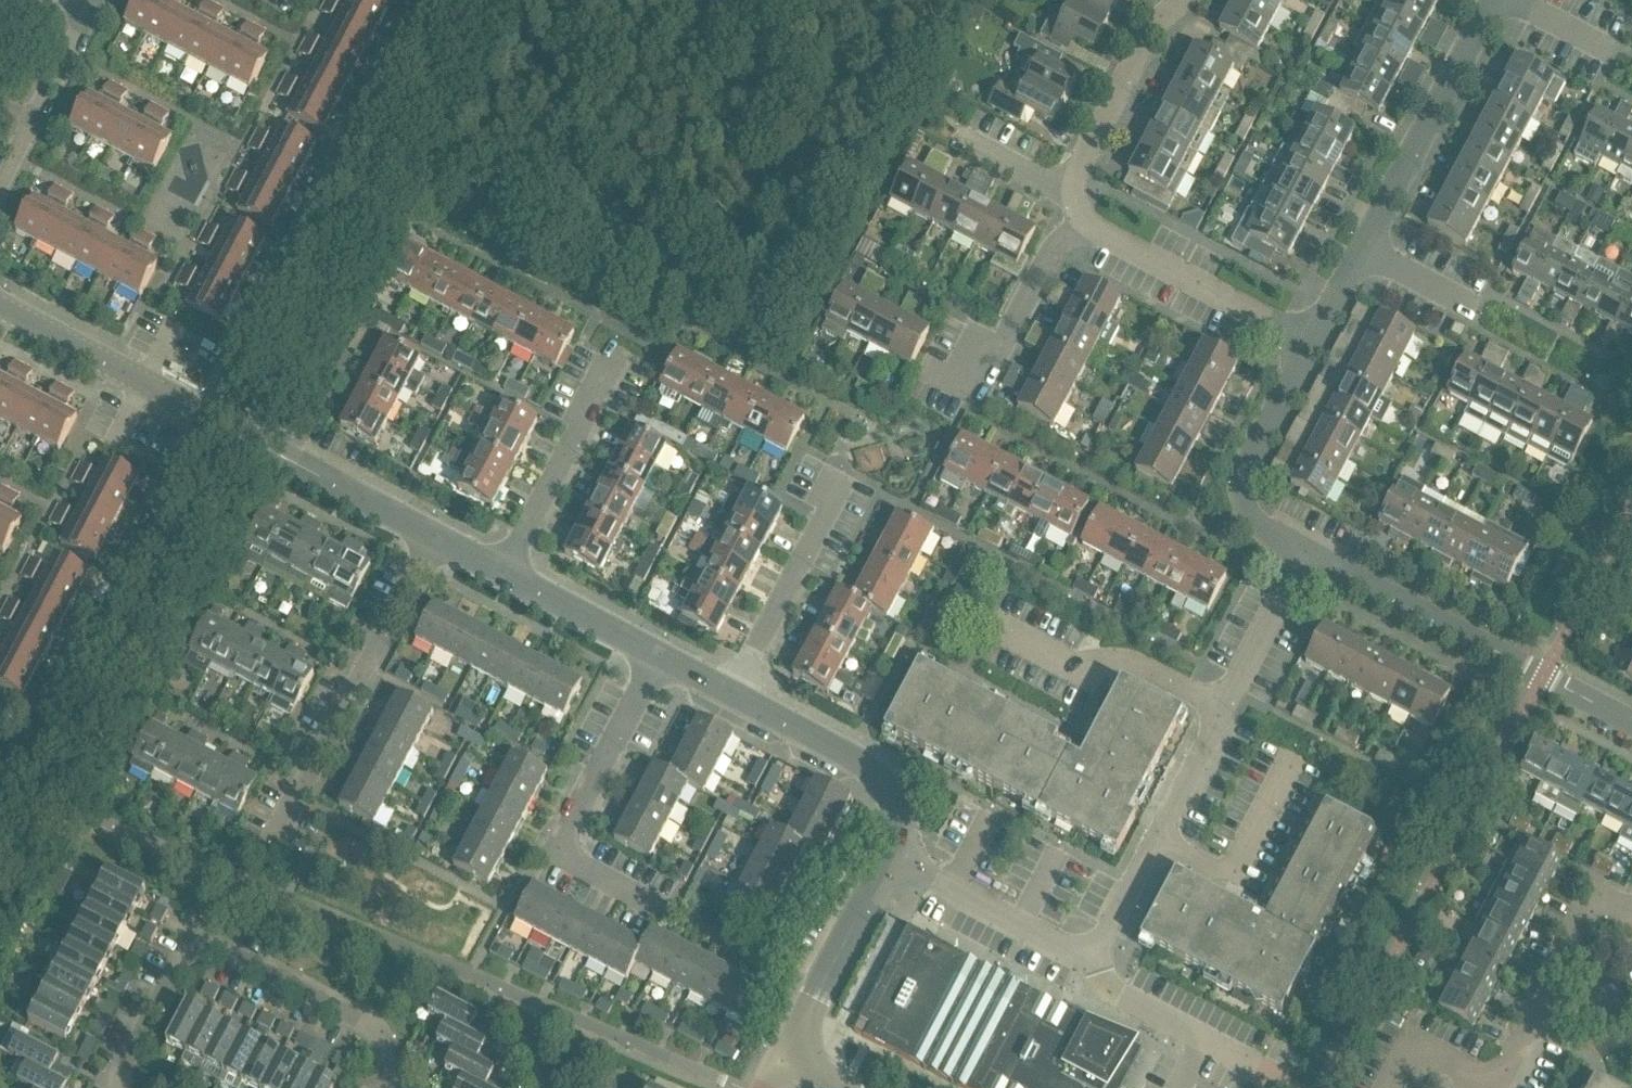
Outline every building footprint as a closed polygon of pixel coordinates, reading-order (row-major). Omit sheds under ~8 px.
[(126,25),(147,36),(166,0),(140,0),(126,25)] [(147,36),(168,47),(186,12),(174,6),(177,0),(166,0),(147,36)] [(327,4),(378,31),(389,10),(370,0),(351,0),(349,4),(342,0),(329,0),(327,4)] [(1068,7),(1071,8),(1106,27),(1118,4),(1111,0),(1071,0),(1068,7)] [(1267,0),(1236,0),(1231,9),(1269,29),(1281,7),(1267,0)] [(1417,0),(1391,0),(1386,10),(1424,31),(1435,10),(1417,0)] [(1435,10),(1440,0),(1417,0),(1435,10)] [(186,12),(168,47),(188,58),(207,23),(216,6),(206,1),(200,12),(197,18),(186,12)] [(378,31),(327,4),(322,14),(339,22),(333,34),(367,51),(378,31)] [(216,6),(207,23),(188,58),(209,69),(228,34),(215,28),(224,10),(216,6)] [(1042,37),(1062,47),(1068,36),(1094,49),(1106,27),(1071,8),(1064,22),(1053,16),(1042,37)] [(1225,48),(1248,60),(1260,66),(1266,55),(1258,50),(1269,29),(1231,9),(1220,30),(1232,37),(1225,48)] [(1424,31),(1386,10),(1375,31),(1413,52),(1424,31)] [(1324,16),(1317,12),(1311,23),(1318,27),(1324,16)] [(1339,24),(1331,20),(1325,31),(1333,35),(1339,24)] [(238,40),(228,34),(209,69),(230,80),(248,45),(257,28),(248,23),(238,40)] [(1318,27),(1311,23),(1304,35),(1312,39),(1318,27)] [(257,28),(248,45),(230,80),(251,91),(269,56),(257,50),(267,33),(257,28)] [(1319,43),(1327,47),(1333,35),(1325,31),(1319,43)] [(1413,52),(1375,31),(1364,52),(1402,72),(1413,52)] [(327,46),(321,43),(309,37),(305,45),(356,72),(367,51),(333,34),(327,46)] [(1057,57),(1033,44),(1019,37),(1013,48),(1019,51),(1015,59),(1022,63),(1015,76),(1028,83),(1064,102),(1076,81),(1051,67),(1057,57)] [(1208,54),(1197,48),(1186,69),(1224,89),(1235,68),(1242,72),(1248,60),(1225,48),(1214,42),(1208,54)] [(356,72),(305,45),(300,55),(317,65),(312,75),(345,93),(356,72)] [(1402,72),(1364,52),(1352,73),(1390,93),(1402,72)] [(1555,79),(1517,58),(1506,79),(1555,105),(1565,85),(1555,80),(1555,79)] [(1224,89),(1186,69),(1175,90),(1221,114),(1232,94),(1224,90),(1224,89)] [(1315,95),(1328,102),(1350,114),(1362,121),(1368,109),(1379,114),(1390,93),(1352,73),(1341,94),(1334,91),(1331,97),(1318,90),(1315,95)] [(305,88),(299,84),(288,78),(284,87),(334,114),(345,93),(312,75),(305,88)] [(1555,105),(1506,79),(1495,100),(1533,121),(1543,102),(1554,107),(1555,105)] [(991,106),(1021,122),(1026,111),(1052,125),(1064,102),(1028,83),(1021,96),(1002,86),(991,106)] [(101,101),(89,95),(71,128),(92,139),(114,99),(119,89),(110,84),(101,101)] [(334,114),(284,87),(278,98),(295,107),(290,117),(323,134),(334,114)] [(119,89),(114,99),(92,139),(113,150),(131,117),(119,110),(128,93),(119,89)] [(1210,135),(1221,114),(1175,90),(1164,110),(1210,135)] [(1300,113),(1313,120),(1306,133),(1345,153),(1356,132),(1344,125),(1350,114),(1328,102),(1315,95),(1310,93),(1300,113)] [(1533,121),(1495,100),(1484,120),(1522,140),(1533,121)] [(1586,106),(1578,102),(1572,113),(1580,118),(1586,106)] [(1623,103),(1618,113),(1630,119),(1631,116),(1631,108),(1623,103)] [(141,123),(131,117),(113,150),(134,161),(155,122),(161,111),(150,105),(145,116),(141,123)] [(1199,155),(1210,135),(1164,110),(1153,130),(1199,155)] [(161,111),(155,122),(134,161),(155,172),(172,139),(161,133),(164,126),(170,116),(161,111)] [(1598,112),(1581,145),(1574,157),(1596,168),(1602,156),(1620,123),(1626,126),(1630,119),(1618,113),(1614,120),(1598,112)] [(1580,118),(1572,113),(1565,126),(1573,130),(1580,118)] [(1256,118),(1249,114),(1243,126),(1250,129),(1256,118)] [(1522,140),(1484,120),(1473,142),(1511,162),(1522,140)] [(259,133),(255,141),(305,167),(316,146),(305,141),(308,135),(286,123),(276,142),(259,133)] [(1622,167),(1623,168),(1631,150),(1631,130),(1626,126),(1620,123),(1602,156),(1622,167)] [(1250,129),(1243,126),(1236,137),(1244,141),(1250,129)] [(1188,175),(1199,155),(1153,130),(1142,151),(1188,175)] [(1295,153),(1333,174),(1330,180),(1339,184),(1345,172),(1337,167),(1345,153),(1306,133),(1295,153)] [(305,167),(255,141),(249,152),(266,161),(261,170),(295,188),(305,167)] [(1511,162),(1473,142),(1462,162),(1500,182),(1511,162)] [(1564,148),(1556,144),(1550,155),(1558,159),(1564,148)] [(1295,153),(1283,147),(1272,168),(1323,195),(1330,180),(1333,174),(1295,153)] [(1630,186),(1631,186),(1631,150),(1623,168),(1622,167),(1617,177),(1620,179),(1623,181),(1630,186)] [(1130,173),(1142,180),(1136,191),(1169,209),(1188,175),(1142,151),(1130,173)] [(921,173),(909,166),(891,201),(911,212),(941,157),(932,152),(921,173)] [(1234,159),(1227,155),(1221,166),(1228,170),(1234,159)] [(1558,159),(1550,155),(1543,167),(1551,171),(1558,159)] [(952,162),(941,157),(911,212),(932,223),(951,188),(941,183),(952,162)] [(1500,182),(1462,162),(1451,183),(1489,203),(1500,182)] [(1228,170),(1221,166),(1215,179),(1222,182),(1228,170)] [(1262,188),(1312,214),(1309,221),(1317,225),(1324,213),(1316,208),(1323,195),(1272,168),(1262,188)] [(116,176),(102,169),(97,179),(110,186),(116,176)] [(237,174),(233,182),(284,209),(295,188),(261,170),(255,183),(237,174)] [(1354,176),(1345,172),(1339,184),(1347,188),(1354,176)] [(961,194),(951,188),(932,223),(953,234),(983,179),(973,173),(961,194)] [(993,184),(983,179),(953,234),(974,245),(992,210),(982,204),(993,184)] [(284,209),(233,182),(228,192),(245,201),(239,212),(273,229),(284,209)] [(1489,203),(1451,183),(1440,204),(1478,224),(1489,203)] [(1542,190),(1534,185),(1528,197),(1536,201),(1542,190)] [(56,187),(46,204),(35,198),(16,232),(37,243),(59,202),(64,191),(56,187)] [(1249,211),(1261,217),(1262,215),(1301,235),(1309,221),(1312,214),(1262,188),(1261,189),(1260,188),(1249,211)] [(64,191),(59,202),(37,243),(58,254),(76,219),(65,213),(74,196),(64,191)] [(1003,216),(992,210),(974,245),(995,257),(1025,201),(1014,195),(1003,216)] [(1536,201),(1528,197),(1521,209),(1529,213),(1536,201)] [(1035,206),(1025,201),(995,257),(1016,268),(1035,233),(1024,227),(1035,206)] [(1429,224),(1467,245),(1478,224),(1440,204),(1429,224)] [(89,226),(76,219),(58,254),(79,265),(100,224),(106,214),(97,209),(92,220),(89,226)] [(1333,218),(1324,213),(1317,225),(1326,230),(1333,218)] [(106,214),(100,224),(79,265),(100,276),(118,241),(107,235),(115,219),(106,214)] [(1236,245),(1239,246),(1271,264),(1277,252),(1289,258),(1301,235),(1262,215),(1261,217),(1251,236),(1243,232),(1236,245)] [(209,227),(204,236),(256,263),(267,242),(233,224),(226,237),(209,227)] [(1520,232),(1512,227),(1505,238),(1514,243),(1520,232)] [(1514,272),(1530,280),(1535,283),(1558,240),(1557,239),(1557,241),(1536,230),(1532,238),(1514,272)] [(118,241),(100,276),(120,287),(142,246),(147,236),(139,231),(130,248),(118,241)] [(147,236),(142,246),(120,287),(141,298),(159,263),(148,257),(157,241),(147,236)] [(256,263),(204,236),(199,245),(216,255),(211,265),(245,283),(256,263)] [(1514,243),(1505,238),(1499,251),(1507,256),(1514,243)] [(891,253),(864,239),(856,255),(882,269),(888,257),(891,253)] [(1535,283),(1530,280),(1525,289),(1537,295),(1541,287),(1556,294),(1579,251),(1576,250),(1572,246),(1564,242),(1561,241),(1558,240),(1535,283)] [(895,245),(891,253),(888,257),(909,268),(915,256),(895,245)] [(407,247),(389,280),(411,291),(429,258),(407,247)] [(1579,251),(1556,294),(1571,302),(1577,305),(1600,261),(1598,260),(1598,261),(1596,261),(1592,257),(1585,253),(1579,252),(1579,251)] [(429,258),(411,291),(432,302),(450,269),(429,258)] [(1577,305),(1571,302),(1566,310),(1579,317),(1583,309),(1597,316),(1614,283),(1620,272),(1600,261),(1577,305)] [(187,269),(183,277),(234,304),(245,283),(211,265),(204,278),(187,269)] [(450,269),(432,302),(453,313),(470,280),(450,269)] [(1597,316),(1612,324),(1618,327),(1631,300),(1631,278),(1620,272),(1614,283),(1597,316)] [(842,343),(847,335),(876,279),(877,278),(867,273),(856,294),(844,288),(821,332),(842,343)] [(234,304),(183,277),(177,288),(194,297),(189,307),(223,325),(234,304)] [(877,278),(876,279),(847,335),(868,346),(887,310),(877,305),(888,284),(879,279),(877,278)] [(470,280),(453,313),(473,324),(491,291),(470,280)] [(1079,294),(1058,283),(1053,293),(1110,323),(1121,301),(1086,283),(1079,294)] [(1520,298),(1532,304),(1537,295),(1525,289),(1520,298)] [(491,291),(473,324),(494,335),(511,302),(491,291)] [(1048,303),(1069,314),(1063,325),(1099,344),(1110,323),(1053,293),(1048,303)] [(897,316),(887,310),(868,346),(889,357),(919,301),(908,295),(897,316)] [(1621,338),(1625,331),(1631,335),(1631,300),(1618,327),(1612,324),(1608,332),(1621,338)] [(928,306),(919,301),(889,357),(910,368),(929,332),(917,326),(928,306)] [(511,302),(494,335),(515,346),(532,313),(511,302)] [(1561,320),(1574,327),(1579,317),(1566,310),(1561,320)] [(532,313),(515,346),(536,358),(554,324),(532,313)] [(395,321),(385,315),(380,325),(390,330),(395,321)] [(1374,329),(1352,317),(1347,328),(1404,358),(1416,335),(1380,317),(1374,329)] [(406,326),(395,321),(390,330),(401,336),(406,326)] [(556,368),(574,335),(554,324),(536,358),(556,368)] [(1058,336),(1036,324),(1031,335),(1088,365),(1099,344),(1063,325),(1058,336)] [(1457,324),(1451,336),(1462,341),(1467,330),(1457,324)] [(1341,338),(1363,349),(1357,359),(1393,378),(1404,358),(1347,328),(1341,338)] [(1603,341),(1615,348),(1621,338),(1608,332),(1603,341)] [(1026,345),(1047,356),(1041,366),(1077,385),(1088,365),(1031,335),(1026,345)] [(426,337),(421,346),(432,353),(438,343),(426,337)] [(419,360),(386,343),(375,364),(421,388),(425,379),(413,372),(419,360)] [(441,357),(446,348),(438,343),(432,353),(441,357)] [(1240,364),(1204,345),(1192,367),(1249,396),(1254,386),(1234,375),(1240,364)] [(1479,365),(1467,359),(1449,395),(1470,406),(1500,350),(1490,345),(1479,365)] [(1510,355),(1500,350),(1470,406),(1491,417),(1510,382),(1499,376),(1510,355)] [(457,353),(452,363),(474,374),(479,365),(457,353)] [(692,360),(680,354),(661,389),(683,400),(704,360),(694,355),(692,360)] [(1352,370),(1330,358),(1325,368),(1383,398),(1393,378),(1357,359),(1352,370)] [(712,364),(704,360),(683,400),(703,411),(722,376),(710,370),(712,364)] [(0,375),(0,413),(24,367),(15,363),(7,379),(0,375)] [(364,385),(397,403),(403,391),(416,397),(421,388),(375,364),(364,385)] [(483,379),(488,370),(479,365),(474,374),(483,379)] [(1036,377),(1015,366),(1010,376),(1066,406),(1077,385),(1041,366),(1036,377)] [(1510,382),(1491,417),(1485,428),(1507,439),(1512,428),(1541,372),(1531,366),(1520,387),(1510,382)] [(0,413),(0,420),(18,430),(36,394),(25,388),(34,372),(24,367),(0,413)] [(1181,387),(1217,407),(1223,396),(1244,407),(1249,396),(1192,367),(1181,387)] [(1341,390),(1336,400),(1372,419),(1382,424),(1393,404),(1383,398),(1325,368),(1320,378),(1341,390)] [(1507,439),(1527,449),(1551,403),(1541,398),(1552,377),(1541,372),(1512,428),(1507,439)] [(703,411),(716,418),(712,426),(720,430),(743,387),(722,376),(703,411)] [(1025,396),(1019,408),(1055,427),(1066,406),(1010,376),(1004,386),(1025,396)] [(508,381),(503,390),(515,397),(520,387),(508,381)] [(48,401),(36,394),(18,430),(38,441),(66,389),(56,385),(48,401)] [(352,407),(386,424),(397,403),(364,385),(352,407)] [(452,392),(443,387),(437,397),(447,402),(452,392)] [(523,401),(528,391),(520,387),(515,397),(523,401)] [(763,398),(743,387),(720,430),(728,434),(732,426),(745,433),(763,398)] [(1217,407),(1181,387),(1170,408),(1227,438),(1232,428),(1212,417),(1217,407)] [(1562,409),(1551,403),(1527,449),(1548,460),(1583,394),(1573,388),(1562,409)] [(66,389),(38,441),(59,452),(78,416),(66,410),(74,394),(66,389)] [(1593,399),(1583,394),(1548,460),(1568,471),(1574,461),(1575,461),(1593,426),(1582,420),(1593,399)] [(432,408),(441,413),(447,402),(437,397),(432,408)] [(763,398),(745,433),(765,444),(784,409),(763,398)] [(1330,411),(1309,400),(1303,410),(1360,440),(1372,419),(1336,400),(1330,411)] [(484,411),(476,407),(472,415),(525,443),(536,422),(503,405),(496,417),(484,411)] [(1410,412),(1421,418),(1424,412),(1413,406),(1410,412)] [(341,427),(375,445),(386,424),(352,407),(341,427)] [(1159,429),(1195,448),(1201,437),(1222,448),(1227,438),(1170,408),(1159,429)] [(787,455),(805,420),(784,409),(765,444),(787,455)] [(1298,420),(1319,431),(1313,442),(1349,461),(1360,440),(1303,410),(1298,420)] [(1410,412),(1405,422),(1409,430),(1413,432),(1421,418),(1410,412)] [(640,414),(635,424),(663,438),(668,429),(640,414)] [(468,424),(487,434),(481,447),(514,464),(525,443),(472,415),(468,424)] [(1089,450),(1102,428),(1092,422),(1080,444),(1089,450)] [(430,433),(421,429),(415,440),(424,444),(430,433)] [(683,449),(688,439),(668,429),(663,438),(683,449)] [(1195,448),(1159,429),(1148,450),(1205,480),(1210,470),(1190,459),(1195,448)] [(664,474),(675,453),(632,430),(621,451),(654,469),(664,474)] [(424,444),(415,440),(410,449),(419,454),(424,444)] [(963,440),(945,474),(966,485),(984,451),(963,440)] [(1308,453),(1287,442),(1282,451),(1339,481),(1349,461),(1313,442),(1308,453)] [(1441,462),(1447,451),(1436,444),(1430,456),(1441,462)] [(698,445),(693,454),(705,460),(710,451),(698,445)] [(449,456),(452,457),(451,459),(503,485),(514,464),(481,447),(474,459),(453,448),(449,456)] [(1205,480),(1148,450),(1137,471),(1173,490),(1179,479),(1200,490),(1205,480)] [(654,469),(621,451),(610,472),(644,490),(654,469)] [(714,465),(719,456),(710,451),(705,460),(714,465)] [(987,496),(1005,462),(984,451),(966,485),(987,496)] [(1291,485),(1302,491),(1299,497),(1321,508),(1323,502),(1327,504),(1339,481),(1282,451),(1276,462),(1297,473),(1291,485)] [(1447,451),(1441,462),(1451,467),(1456,455),(1447,451)] [(448,466),(466,475),(459,488),(492,505),(503,485),(451,459),(448,466)] [(987,496),(999,503),(994,513),(1003,517),(1026,473),(1005,462),(987,496)] [(82,465),(77,474),(129,502),(140,481),(106,463),(100,475),(82,465)] [(1482,484),(1489,472),(1477,466),(1471,479),(1482,484)] [(739,467),(734,476),(745,482),(751,473),(739,467)] [(633,511),(633,509),(645,515),(655,497),(643,491),(644,490),(610,472),(599,493),(633,511)] [(1489,472),(1482,484),(1492,489),(1498,477),(1489,472)] [(755,487),(760,478),(751,473),(745,482),(755,487)] [(1046,484),(1026,473),(1003,517),(1011,522),(1017,512),(1029,518),(1046,484)] [(129,502),(77,474),(72,483),(90,493),(84,504),(118,523),(129,502)] [(699,479),(690,474),(684,484),(693,489),(699,479)] [(1380,525),(1392,531),(1389,537),(1399,542),(1421,501),(1419,501),(1425,490),(1403,478),(1396,491),(1397,492),(1380,525)] [(679,494),(688,499),(693,489),(684,484),(679,494)] [(1029,518),(1040,524),(1034,536),(1043,541),(1049,529),(1067,495),(1046,484),(1029,518)] [(5,503),(12,491),(3,487),(0,492),(0,513),(5,503)] [(1524,505),(1530,494),(1518,488),(1513,499),(1524,505)] [(5,503),(0,513),(0,552),(5,555),(23,520),(12,514),(21,496),(12,491),(5,503)] [(1426,491),(1421,501),(1399,542),(1409,547),(1412,542),(1422,547),(1441,512),(1446,502),(1426,491)] [(741,505),(728,498),(724,505),(772,531),(783,511),(748,492),(741,505)] [(633,511),(599,493),(588,513),(622,531),(633,511)] [(1539,499),(1530,494),(1524,505),(1533,510),(1539,499)] [(1071,540),(1089,506),(1067,495),(1049,529),(1071,540)] [(269,558),(287,524),(275,517),(281,506),(271,501),(245,551),(241,557),(263,569),(269,558)] [(1446,502),(1441,512),(1422,547),(1432,553),(1429,558),(1441,564),(1462,523),(1467,513),(1446,502)] [(60,507),(55,516),(107,543),(118,523),(84,504),(78,516),(60,507)] [(719,514),(732,521),(726,533),(761,551),(772,531),(724,505),(719,514)] [(947,523),(952,513),(941,508),(936,518),(947,523)] [(1101,511),(1083,545),(1104,557),(1122,523),(1101,511)] [(622,531),(588,513),(578,534),(620,556),(624,547),(616,543),(622,531)] [(957,528),(962,519),(952,513),(947,523),(957,528)] [(1467,513),(1462,523),(1441,564),(1450,569),(1453,564),(1464,570),(1483,534),(1482,534),(1487,523),(1467,513)] [(677,520),(667,515),(662,526),(671,531),(677,520)] [(107,543),(55,516),(50,525),(68,534),(62,546),(96,564),(107,543)] [(885,538),(920,557),(934,529),(918,521),(915,527),(896,516),(885,538)] [(269,558),(286,568),(284,572),(287,573),(314,523),(305,519),(299,530),(287,524),(269,558)] [(287,573),(290,575),(292,571),(310,580),(329,546),(316,539),(322,528),(314,523),(287,573)] [(1125,567),(1143,533),(1122,523),(1104,557),(1125,567)] [(1464,570),(1474,575),(1471,581),(1481,586),(1508,535),(1487,523),(1482,534),(1483,534),(1464,570)] [(656,536),(666,541),(671,531),(662,526),(656,536)] [(988,545),(993,535),(983,530),(978,539),(988,545)] [(719,545),(706,538),(702,547),(750,572),(761,551),(726,533),(719,545)] [(1145,578),(1163,544),(1143,533),(1125,567),(1145,578)] [(620,556),(578,534),(566,556),(600,573),(610,553),(619,557),(620,556)] [(998,550),(1003,541),(993,535),(988,545),(998,550)] [(1481,586),(1492,591),(1495,586),(1506,592),(1525,556),(1529,546),(1508,535),(1481,586)] [(874,559),(909,577),(920,557),(885,538),(874,559)] [(310,580),(328,590),(326,594),(329,596),(356,545),(347,541),(341,552),(329,546),(310,580)] [(1166,589),(1184,555),(1163,544),(1145,578),(1166,589)] [(364,550),(356,545),(329,596),(327,600),(347,611),(371,567),(358,560),(364,550)] [(651,546),(645,557),(640,567),(650,572),(655,562),(660,551),(651,546)] [(1013,546),(1008,556),(1030,567),(1035,557),(1013,546)] [(697,555),(710,562),(704,574),(739,593),(750,572),(702,547),(697,555)] [(959,554),(955,561),(949,572),(959,577),(968,559),(959,554)] [(1166,589),(1177,595),(1171,609),(1180,613),(1187,600),(1204,566),(1184,555),(1166,589)] [(1040,572),(1045,562),(1035,557),(1030,567),(1040,572)] [(79,597),(80,594),(91,600),(103,576),(91,569),(88,575),(55,558),(49,569),(43,566),(38,575),(79,597)] [(863,579),(898,598),(909,577),(874,559),(863,579)] [(1187,600),(1209,612),(1227,578),(1204,566),(1187,600)] [(634,578),(644,582),(650,572),(640,567),(634,578)] [(38,575),(27,569),(22,579),(39,588),(33,599),(68,618),(79,597),(38,575)] [(959,577),(949,572),(944,582),(953,587),(959,577)] [(697,587),(684,580),(680,588),(728,613),(739,593),(704,574),(697,587)] [(863,579),(852,600),(871,611),(887,619),(898,598),(863,579)] [(1084,596),(1089,586),(1078,580),(1073,590),(1084,596)] [(1094,601),(1099,591),(1089,586),(1084,596),(1094,601)] [(675,597),(688,604),(682,617),(717,635),(728,613),(680,588),(675,597)] [(852,600),(837,592),(826,613),(871,637),(876,628),(865,623),(871,611),(852,600)] [(10,603),(6,611),(23,620),(57,638),(68,618),(33,599),(27,612),(10,603)] [(1125,617),(1130,607),(1120,602),(1115,612),(1125,617)] [(942,608),(933,603),(928,613),(937,618),(942,608)] [(434,606),(416,640),(434,650),(452,616),(434,606)] [(1135,623),(1140,613),(1130,607),(1125,617),(1135,623)] [(215,608),(188,659),(186,664),(207,675),(212,665),(213,666),(231,631),(219,624),(224,613),(215,608)] [(6,611),(0,621),(0,622),(17,631),(12,641),(46,659),(57,638),(23,620),(6,611)] [(871,637),(826,613),(815,634),(850,652),(856,641),(866,646),(871,637)] [(937,618),(928,613),(922,623),(931,628),(937,618)] [(453,660),(471,626),(452,616),(434,650),(453,660)] [(1166,639),(1171,629),(1161,624),(1156,634),(1166,639)] [(213,666),(230,675),(227,680),(231,681),(257,630),(249,626),(243,637),(231,631),(213,666)] [(471,670),(490,636),(471,626),(453,660),(471,670)] [(901,626),(895,636),(890,647),(900,652),(910,631),(901,626)] [(1337,634),(1325,628),(1307,663),(1328,674),(1350,633),(1340,628),(1337,634)] [(1177,645),(1182,635),(1171,629),(1166,639),(1177,645)] [(231,681),(233,683),(236,678),(254,687),(272,652),(260,646),(266,635),(257,630),(231,681)] [(1360,639),(1350,633),(1328,674),(1349,685),(1367,650),(1357,645),(1360,639)] [(850,652),(815,634),(804,655),(839,673),(850,652)] [(490,680),(508,646),(490,636),(471,670),(490,680)] [(35,680),(46,659),(12,641),(5,653),(0,650),(0,661),(35,680)] [(509,690),(527,655),(508,646),(490,680),(509,690)] [(885,657),(894,662),(900,652),(890,647),(885,657)] [(272,697),(269,701),(273,703),(299,652),(290,648),(284,659),(272,652),(254,687),(272,697)] [(1378,656),(1367,650),(1349,685),(1370,696),(1392,655),(1381,650),(1378,656)] [(299,652),(273,703),(270,708),(290,719),(314,674),(301,668),(307,657),(299,652)] [(527,700),(545,665),(527,655),(509,690),(527,700)] [(851,691),(850,692),(872,703),(878,693),(868,688),(868,689),(839,673),(804,655),(793,677),(827,695),(833,683),(851,691)] [(1402,661),(1392,655),(1370,696),(1391,707),(1410,672),(1399,666),(1402,661)] [(24,700),(35,680),(0,661),(0,687),(24,700)] [(546,709),(564,675),(545,665),(527,700),(546,709)] [(1065,743),(918,665),(884,732),(1117,855),(1135,821),(1129,818),(1183,715),(1122,682),(1080,761),(1069,755),(1065,743)] [(409,685),(413,676),(400,669),(396,678),(409,685)] [(1420,677),(1410,672),(1391,707),(1412,719),(1434,677),(1423,671),(1420,677)] [(564,719),(583,685),(564,675),(546,709),(564,719)] [(1444,683),(1434,677),(1412,719),(1433,730),(1452,695),(1441,689),(1444,683)] [(883,683),(874,678),(868,688),(878,693),(883,683)] [(433,698),(437,689),(425,683),(421,692),(433,698)] [(437,689),(433,698),(446,704),(450,696),(437,689)] [(433,714),(399,696),(389,715),(423,732),(433,714)] [(1312,728),(1318,718),(1298,707),(1292,717),(1312,728)] [(464,723),(466,724),(471,715),(459,708),(454,718),(464,723)] [(380,733),(413,751),(423,732),(389,715),(380,733)] [(478,730),(483,721),(471,715),(466,724),(477,729),(478,730)] [(132,767),(133,767),(132,770),(151,780),(155,773),(156,774),(175,739),(161,732),(167,720),(158,716),(132,767)] [(689,738),(723,757),(734,738),(699,719),(689,738)] [(500,722),(496,731),(507,737),(512,729),(500,722)] [(477,729),(466,724),(464,723),(456,738),(469,744),(474,735),(477,729)] [(512,729),(507,737),(519,743),(523,735),(512,729)] [(1359,740),(1339,729),(1334,739),(1354,750),(1359,740)] [(156,774),(174,783),(171,787),(174,789),(201,738),(192,733),(186,744),(175,739),(156,774)] [(370,752),(403,770),(413,751),(380,733),(370,752)] [(485,741),(474,735),(469,744),(480,750),(485,741)] [(174,789),(177,790),(179,786),(197,795),(215,760),(203,754),(209,742),(201,738),(174,789)] [(723,757),(689,738),(679,757),(714,775),(723,757)] [(550,748),(537,741),(532,750),(545,757),(550,748)] [(1538,741),(1521,774),(1542,784),(1542,785),(1559,752),(1538,741)] [(1381,751),(1375,761),(1395,772),(1401,761),(1381,751)] [(360,770),(393,788),(403,770),(370,752),(360,770)] [(1542,785),(1542,784),(1535,798),(1556,809),(1580,763),(1559,752),(1542,785)] [(457,759),(449,754),(442,766),(451,771),(457,759)] [(197,795),(215,804),(213,809),(216,810),(242,760),(233,755),(227,766),(215,760),(197,795)] [(547,774),(513,756),(503,775),(539,795),(542,789),(539,788),(547,774)] [(669,775),(689,785),(688,787),(703,795),(714,775),(679,757),(669,775)] [(216,810),(219,812),(221,807),(239,817),(257,782),(245,776),(251,764),(242,760),(216,810)] [(768,765),(760,761),(753,773),(762,777),(768,765)] [(471,766),(463,762),(456,774),(465,778),(471,766)] [(1601,774),(1580,763),(1556,809),(1577,819),(1583,806),(1584,807),(1601,774)] [(436,778),(445,782),(451,771),(442,766),(436,778)] [(654,767),(649,776),(644,787),(678,805),(688,787),(689,785),(669,775),(654,767)] [(783,773),(774,768),(768,780),(777,784),(783,773)] [(350,789),(383,807),(393,788),(360,770),(350,789)] [(747,784),(756,789),(762,777),(753,773),(747,784)] [(450,785),(459,790),(465,778),(456,774),(450,785)] [(1601,774),(1584,807),(1604,817),(1621,785),(1601,774)] [(539,795),(503,775),(493,793),(527,811),(534,799),(537,800),(539,795)] [(762,792),(770,796),(777,784),(768,780),(762,792)] [(853,801),(816,782),(807,800),(841,819),(848,806),(851,807),(853,801)] [(1604,817),(1625,828),(1631,816),(1631,790),(1621,785),(1604,817)] [(644,787),(639,796),(634,805),(669,823),(678,805),(644,787)] [(340,807),(374,825),(383,807),(350,789),(340,807)] [(438,795),(429,791),(422,804),(431,808),(438,795)] [(527,811),(493,793),(484,812),(521,831),(524,825),(521,824),(527,811)] [(452,803),(443,798),(437,811),(445,815),(452,803)] [(841,819),(807,800),(797,818),(834,838),(836,833),(834,832),(841,819)] [(734,809),(718,801),(713,811),(736,823),(741,814),(733,810),(734,809)] [(733,810),(741,814),(757,822),(761,813),(738,801),(734,809),(733,810)] [(1176,876),(1145,934),(1141,941),(1281,1015),(1377,833),(1321,803),(1259,920),(1176,876)] [(417,814),(425,819),(431,808),(422,804),(417,814)] [(634,805),(630,813),(624,824),(659,842),(669,823),(634,805)] [(431,822),(439,826),(445,815),(437,811),(431,822)] [(521,831),(484,812),(474,830),(508,848),(515,836),(518,837),(521,831)] [(1523,820),(1515,815),(1509,827),(1517,831),(1523,820)] [(1625,828),(1620,838),(1631,845),(1631,816),(1625,828)] [(787,837),(807,848),(806,849),(822,857),(829,843),(831,844),(834,838),(797,818),(787,837)] [(1523,820),(1517,831),(1526,835),(1532,824),(1523,820)] [(624,824),(617,837),(615,842),(649,860),(659,842),(624,824)] [(409,828),(403,840),(400,845),(408,850),(418,832),(409,828)] [(698,839),(707,844),(713,833),(704,828),(698,839)] [(787,837),(772,829),(762,848),(799,868),(802,863),(800,861),(806,849),(807,848),(787,837)] [(508,848),(474,830),(464,848),(501,868),(504,863),(501,861),(508,848)] [(424,835),(417,848),(414,853),(423,858),(432,840),(424,835)] [(713,846),(722,850),(728,839),(719,835),(713,846)] [(1560,853),(1565,842),(1557,837),(1551,848),(1560,853)] [(707,844),(698,839),(692,850),(701,855),(707,844)] [(1562,863),(1519,840),(1509,860),(1551,883),(1562,863)] [(1565,842),(1560,853),(1565,856),(1571,845),(1565,842)] [(722,850),(713,846),(707,858),(716,863),(722,850)] [(501,868),(464,848),(454,868),(488,886),(496,872),(499,874),(501,868)] [(799,868),(762,848),(752,867),(787,886),(793,873),(796,875),(799,868)] [(1497,882),(1506,887),(1540,904),(1551,883),(1509,860),(1497,882)] [(1599,860),(1593,871),(1601,875),(1607,864),(1599,860)] [(686,864),(679,876),(687,881),(694,868),(686,864)] [(1608,879),(1614,867),(1607,864),(1601,875),(1608,879)] [(787,886),(752,867),(743,886),(779,905),(782,899),(780,898),(787,886)] [(100,891),(137,911),(148,890),(110,870),(100,891)] [(722,883),(700,871),(693,884),(716,895),(722,883)] [(1581,889),(1570,883),(1566,891),(1577,896),(1581,889)] [(779,905),(743,886),(733,905),(767,922),(774,910),(776,911),(779,905)] [(1506,887),(1496,907),(1495,908),(1529,926),(1540,904),(1506,887)] [(532,888),(516,918),(514,922),(532,932),(550,897),(532,888)] [(137,911),(100,891),(89,910),(127,930),(137,911)] [(1577,896),(1566,891),(1561,899),(1572,905),(1577,896)] [(550,897),(532,932),(551,941),(569,907),(550,897)] [(1496,907),(1487,902),(1476,923),(1518,945),(1529,926),(1495,908),(1496,907)] [(158,906),(151,919),(162,924),(168,911),(158,906)] [(569,907),(551,941),(569,951),(587,917),(569,907)] [(127,930),(89,910),(80,928),(117,948),(127,930)] [(587,917),(569,951),(588,961),(606,927),(587,917)] [(1464,944),(1474,949),(1473,950),(1507,967),(1518,945),(1476,923),(1464,944)] [(158,930),(148,925),(142,938),(152,943),(158,930)] [(1559,931),(1548,925),(1543,933),(1555,939),(1559,931)] [(606,927),(588,961),(606,971),(625,937),(606,927)] [(117,948),(80,928),(70,947),(107,967),(117,948)] [(860,1021),(871,1027),(866,1038),(961,1087),(1123,1087),(1142,1051),(1064,1010),(1048,1002),(932,940),(910,928),(860,1021)] [(651,931),(643,947),(634,967),(652,976),(670,941),(651,931)] [(1555,939),(1543,933),(1539,941),(1550,947),(1555,939)] [(643,947),(625,937),(606,971),(627,982),(634,967),(643,947)] [(670,941),(652,976),(670,986),(689,951),(670,941)] [(149,949),(138,944),(132,956),(142,962),(149,949)] [(69,949),(61,945),(52,962),(97,986),(107,967),(70,947),(69,949)] [(514,954),(502,947),(497,956),(510,963),(514,954)] [(1507,967),(1473,950),(1463,969),(1496,987),(1507,967)] [(689,951),(670,986),(689,996),(708,961),(689,951)] [(533,975),(546,982),(556,964),(543,957),(538,966),(533,975)] [(527,961),(523,969),(533,975),(538,966),(527,961)] [(708,961),(689,996),(708,1006),(726,971),(708,961)] [(41,982),(49,987),(50,985),(87,1005),(97,986),(52,962),(41,982)] [(139,968),(128,962),(122,975),(132,980),(139,968)] [(1537,973),(1525,967),(1522,975),(1533,981),(1537,973)] [(1496,987),(1463,969),(1452,990),(1486,1008),(1496,987)] [(726,971),(708,1006),(727,1016),(745,981),(726,971)] [(1533,981),(1522,975),(1518,982),(1529,988),(1533,981)] [(564,980),(559,989),(570,995),(575,986),(564,980)] [(118,981),(116,986),(108,982),(104,990),(122,999),(129,986),(118,981)] [(746,1026),(764,991),(745,981),(727,1016),(746,1026)] [(50,985),(49,987),(40,1004),(77,1024),(87,1005),(50,985)] [(207,985),(202,994),(215,1001),(220,991),(207,985)] [(583,1002),(588,993),(575,986),(570,995),(583,1002)] [(1441,1011),(1475,1029),(1486,1008),(1452,990),(1441,1011)] [(633,998),(621,991),(616,1000),(628,1006),(633,998)] [(226,994),(221,1004),(234,1011),(239,1001),(226,994)] [(441,994),(431,1012),(448,1021),(489,1042),(495,1030),(476,1021),(480,1014),(441,994)] [(108,1000),(106,1004),(99,1001),(95,1009),(112,1018),(119,1005),(108,1000)] [(613,1007),(601,1000),(596,1008),(609,1015),(613,1007)] [(31,1022),(68,1042),(77,1024),(40,1004),(31,1022)] [(245,1004),(239,1014),(252,1021),(257,1011),(245,1004)] [(646,1005),(642,1013),(653,1019),(657,1011),(646,1005)] [(169,1044),(187,1053),(188,1054),(207,1016),(188,1007),(169,1044)] [(1500,1016),(1512,1022),(1516,1013),(1504,1007),(1500,1016)] [(665,1026),(670,1017),(657,1011),(653,1019),(665,1026)] [(263,1014),(258,1024),(271,1031),(276,1021),(263,1014)] [(188,1054),(187,1053),(182,1063),(201,1073),(206,1063),(207,1064),(226,1026),(207,1016),(188,1054)] [(1500,1016),(1496,1024),(1507,1030),(1512,1022),(1500,1016)] [(109,1024),(98,1019),(92,1031),(102,1037),(109,1024)] [(438,1040),(456,1049),(497,1070),(503,1057),(486,1048),(489,1042),(448,1021),(438,1040)] [(860,1021),(855,1032),(866,1038),(871,1027),(860,1021)] [(282,1024),(277,1034),(290,1041),(295,1031),(282,1024)] [(683,1024),(678,1033),(690,1039),(695,1030),(683,1024)] [(207,1064),(224,1072),(225,1073),(245,1036),(226,1026),(207,1064)] [(702,1045),(707,1037),(695,1030),(690,1039),(702,1045)] [(22,1036),(12,1055),(29,1064),(69,1085),(75,1074),(58,1064),(62,1057),(31,1041),(34,1035),(24,1031),(22,1036)] [(301,1034),(296,1044),(309,1051),(314,1041),(301,1034)] [(245,1036),(225,1073),(224,1072),(218,1083),(227,1087),(240,1087),(243,1082),(244,1083),(263,1046),(254,1041),(245,1036)] [(99,1043),(88,1038),(78,1059),(88,1064),(99,1043)] [(320,1044),(315,1054),(327,1060),(333,1051),(320,1044)] [(720,1044),(715,1052),(735,1063),(740,1055),(720,1044)] [(282,1055),(263,1046),(244,1083),(254,1087),(265,1087),(282,1055)] [(447,1067),(465,1077),(487,1087),(510,1087),(511,1086),(494,1076),(497,1070),(456,1049),(447,1067)] [(351,1060),(339,1054),(333,1064),(346,1070),(351,1060)] [(301,1065),(282,1055),(265,1087),(289,1087),(301,1065)] [(19,1082),(31,1087),(68,1087),(69,1085),(29,1064),(19,1082)] [(320,1075),(301,1065),(289,1087),(313,1087),(320,1075)] [(313,1087),(339,1087),(340,1086),(320,1075),(313,1087)] [(465,1077),(459,1087),(487,1087),(465,1077)] [(1595,1080),(1590,1087),(1610,1087),(1595,1080)]
